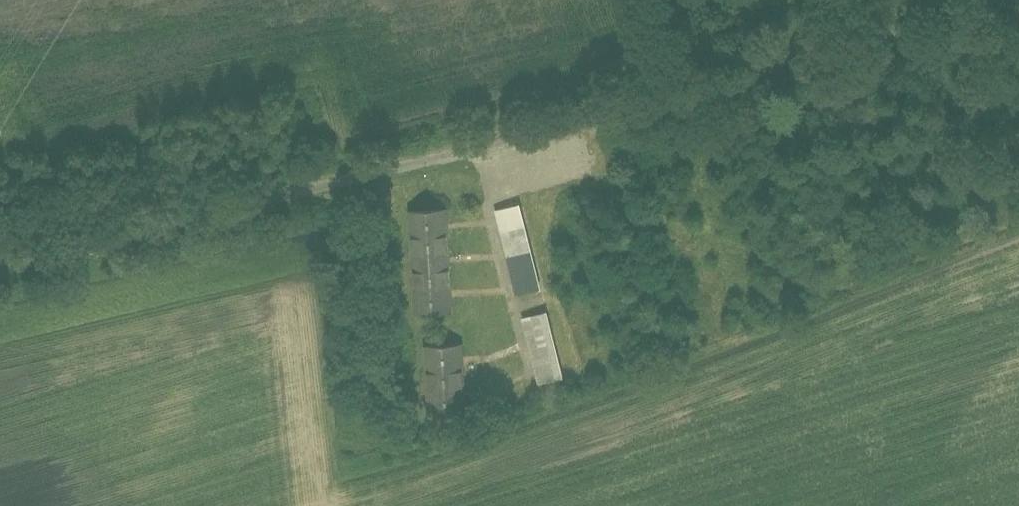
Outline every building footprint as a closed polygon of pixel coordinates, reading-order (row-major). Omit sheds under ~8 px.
[(521,294),(549,287),(529,202),(501,209),(521,294)] [(448,210),(410,211),(413,300),(414,318),(451,317),(448,210)] [(544,384),(572,377),(555,310),(527,317),(544,384)] [(462,347),(422,348),(424,421),(464,419),(462,347)]
